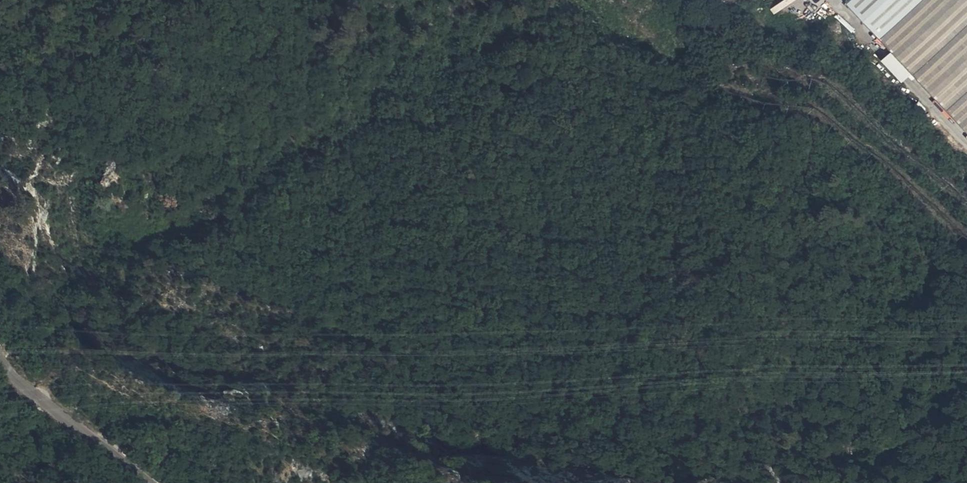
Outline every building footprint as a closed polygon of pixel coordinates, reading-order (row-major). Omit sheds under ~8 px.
[(847,1),(966,132),(966,0),(848,0),(847,1)]
